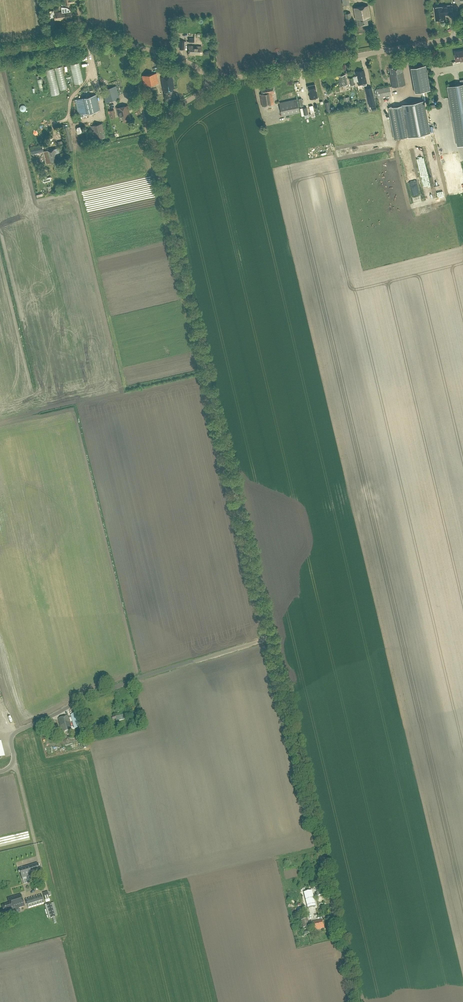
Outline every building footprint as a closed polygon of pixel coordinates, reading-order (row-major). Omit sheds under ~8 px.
[(370,19),(369,16),(370,16),(368,5),(354,8),(355,18),(356,18),(357,25),(367,23),(367,20),(370,19)] [(434,7),(436,20),(446,19),(446,15),(453,14),(452,5),(434,7)] [(52,17),(54,17),(55,21),(62,20),(62,18),(68,17),(69,16),(70,15),(70,14),(70,13),(70,12),(70,11),(70,10),(69,9),(68,9),(68,8),(67,8),(66,8),(62,8),(62,12),(54,13),(54,10),(53,10),(53,11),(52,11),(51,11),(51,12),(51,13),(50,13),(50,14),(50,15),(51,16),(51,17),(52,17)] [(200,54),(201,46),(189,45),(188,54),(193,54),(200,54)] [(455,52),(457,61),(460,60),(461,61),(462,61),(462,50),(455,52)] [(164,71),(174,73),(176,67),(166,64),(164,71)] [(401,68),(401,65),(389,67),(391,74),(390,74),(392,86),(405,84),(403,72),(402,72),(401,68)] [(411,68),(415,92),(430,90),(425,65),(411,68)] [(366,82),(364,70),(355,72),(358,84),(362,83),(363,86),(366,85),(366,83),(366,82)] [(144,85),(159,83),(157,72),(142,75),(144,85)] [(341,85),(346,84),(347,84),(345,74),(338,76),(340,86),(341,85)] [(174,88),(172,76),(161,78),(163,90),(164,90),(165,94),(164,94),(165,99),(175,98),(174,93),(173,93),(173,88),(174,88)] [(55,87),(53,77),(46,79),(49,89),(55,87)] [(310,99),(311,99),(317,97),(316,89),(315,84),(307,86),(308,91),(310,99)] [(448,86),(458,146),(462,145),(462,84),(448,86)] [(119,98),(116,85),(102,90),(106,102),(119,98)] [(273,86),(261,89),(262,93),(260,94),(262,106),(271,104),(274,103),(273,97),(275,96),(274,93),(273,86)] [(377,97),(391,95),(390,86),(376,89),(377,97)] [(366,93),(369,105),(375,104),(372,92),(366,93)] [(83,114),(99,110),(95,95),(80,99),(83,114)] [(282,115),(299,112),(297,99),(279,102),(282,115)] [(424,100),(405,104),(388,107),(394,139),(411,135),(411,136),(430,132),(424,100)] [(131,120),(128,105),(116,108),(118,116),(122,115),(124,122),(131,120)] [(318,136),(314,118),(305,120),(309,138),(318,136)] [(103,136),(102,132),(103,132),(102,123),(91,126),(93,135),(94,135),(95,138),(103,136)] [(33,154),(44,151),(43,144),(31,147),(33,154)] [(49,163),(57,161),(55,154),(57,154),(55,148),(46,150),(49,163)] [(82,730),(81,728),(84,727),(81,712),(70,715),(74,730),(78,729),(79,730),(82,730)] [(62,734),(71,731),(68,717),(58,719),(62,734)] [(39,864),(20,869),(20,872),(23,881),(35,877),(42,875),(39,866),(39,864)] [(312,891),(304,893),(308,909),(316,907),(312,891)] [(12,913),(11,910),(24,907),(20,895),(8,899),(9,904),(2,906),(4,912),(7,911),(7,912),(8,915),(9,915),(11,915),(12,913)] [(28,907),(44,901),(42,895),(26,900),(28,907)] [(51,918),(56,917),(52,904),(47,905),(51,918)] [(303,929),(310,927),(308,919),(302,921),(303,929)] [(315,930),(324,929),(322,920),(313,922),(315,930)]
